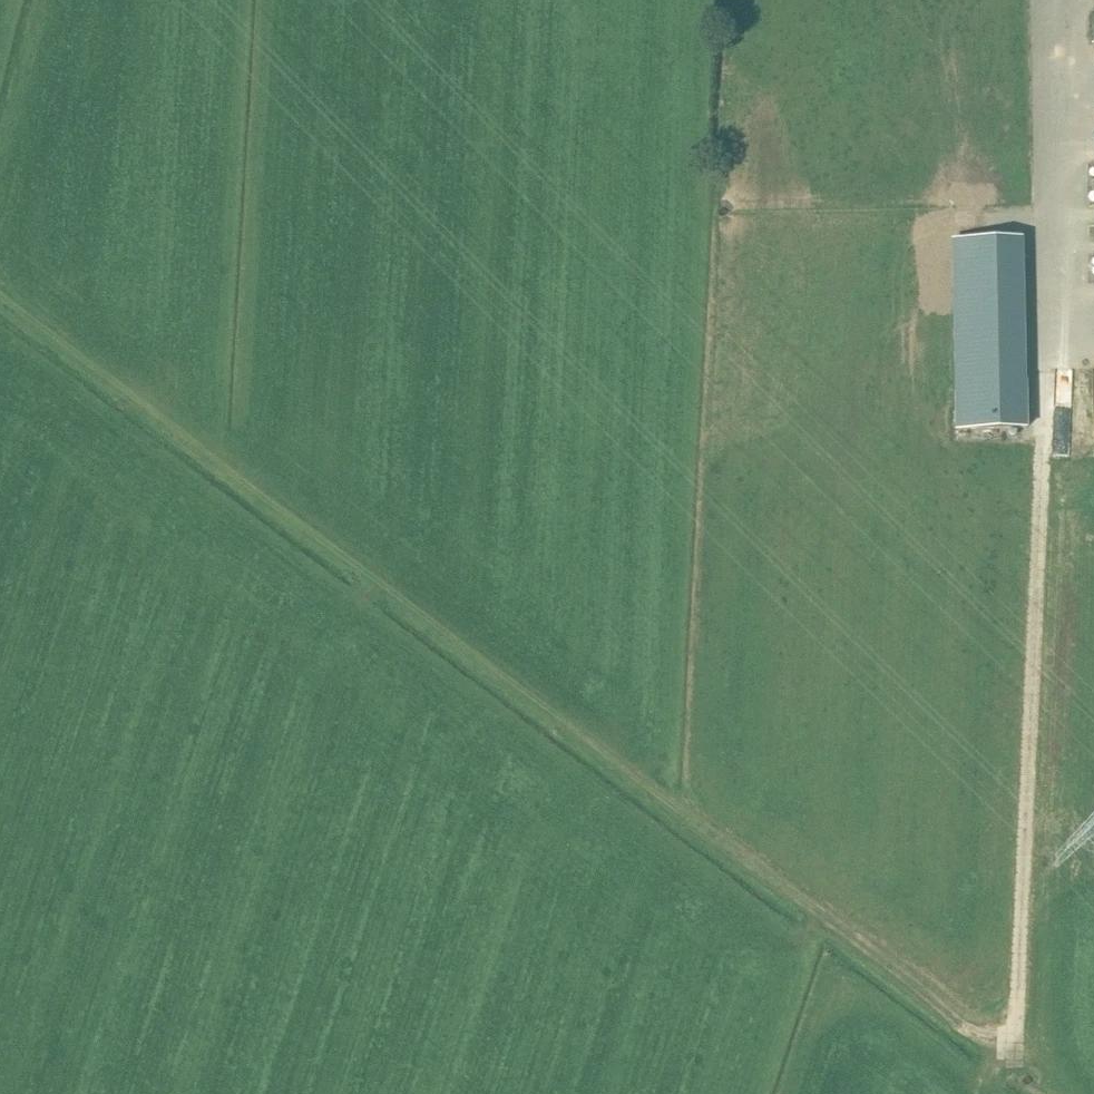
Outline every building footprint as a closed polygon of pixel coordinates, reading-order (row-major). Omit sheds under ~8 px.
[(962,249),(966,438),(1033,436),(1029,248),(962,249)]
